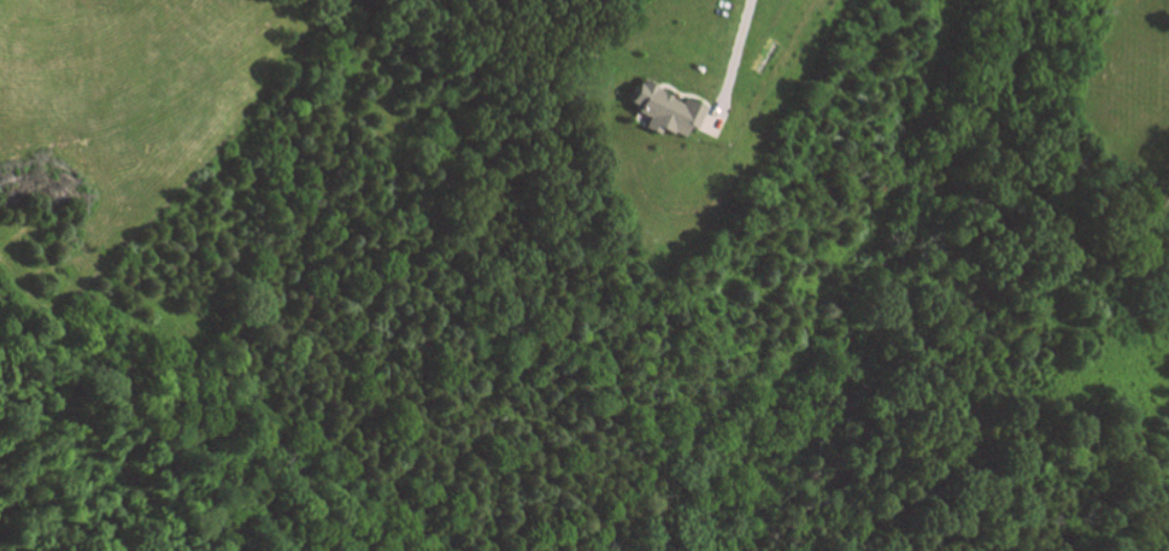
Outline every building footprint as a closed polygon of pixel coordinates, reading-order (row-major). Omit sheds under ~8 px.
[(688,130),(698,109),(674,98),(672,102),(663,98),(664,94),(634,81),(633,84),(628,83),(619,102),(627,106),(624,110),(640,116),(634,129),(650,136),(652,130),(660,134),(663,130),(676,136),(680,127),(688,130)]
